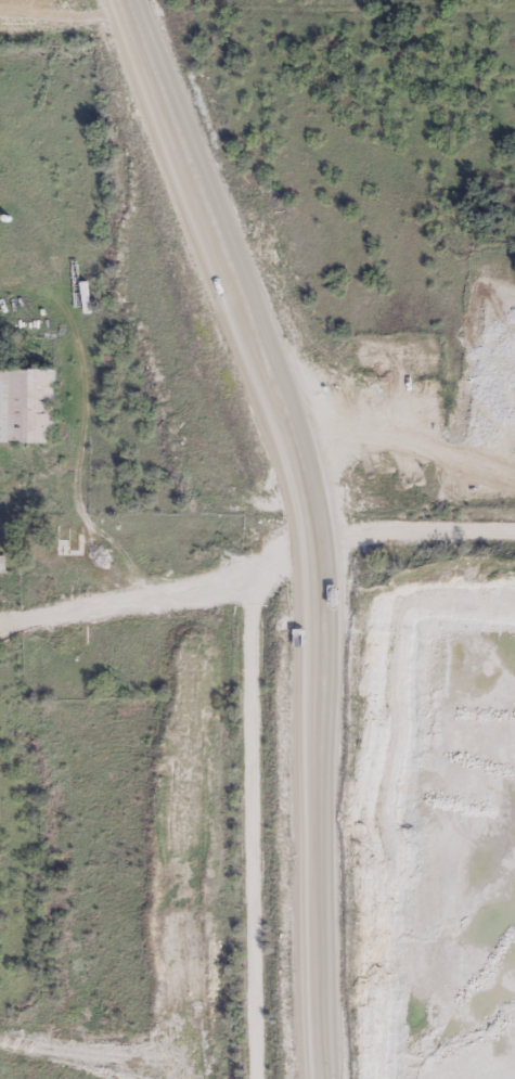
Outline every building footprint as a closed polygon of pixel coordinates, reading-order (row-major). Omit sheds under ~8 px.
[(55,441),(0,440),(0,367),(55,367),(55,441)]
